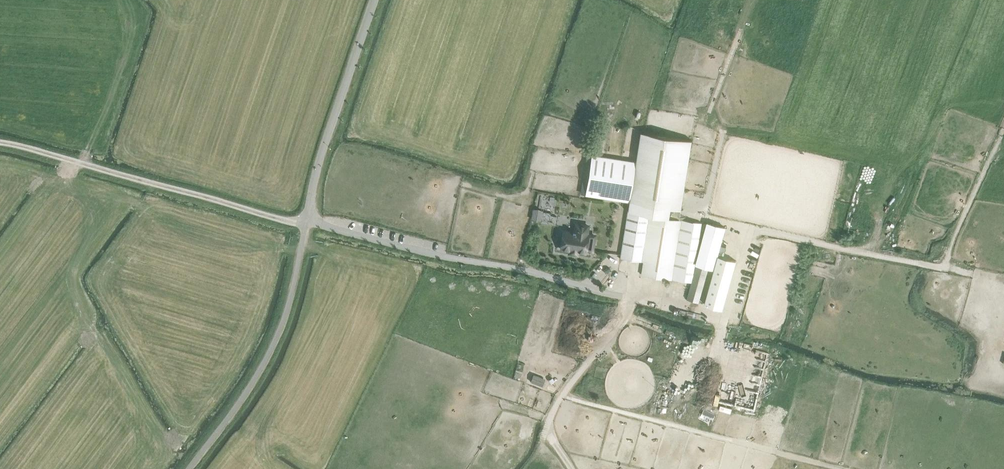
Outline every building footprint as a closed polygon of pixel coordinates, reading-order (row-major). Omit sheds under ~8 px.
[(680,218),(692,140),(643,132),(640,132),(629,205),(628,208),(628,210),(680,218)] [(591,154),(586,186),(604,189),(603,197),(629,201),(636,161),(591,154)] [(532,218),(542,220),(544,209),(534,207),(532,218)] [(628,211),(627,216),(625,227),(622,249),(620,258),(641,262),(649,215),(628,211)] [(641,274),(672,279),(682,220),(651,215),(641,274)] [(682,220),(672,279),(692,282),(701,223),(682,220)] [(586,234),(588,225),(576,223),(575,232),(563,230),(560,248),(585,252),(586,249),(592,250),(594,238),(588,237),(588,234),(586,234)] [(709,223),(687,299),(696,301),(706,267),(714,269),(726,228),(709,223)] [(736,260),(718,255),(714,269),(705,304),(722,309),(736,260)] [(673,372),(672,381),(682,385),(696,391),(721,393),(722,387),(716,385),(708,384),(703,382),(704,376),(696,373),(697,370),(698,362),(701,355),(703,344),(699,354),(688,353),(693,355),(679,353),(678,361),(673,372)] [(533,374),(530,381),(542,386),(545,378),(533,374)]
